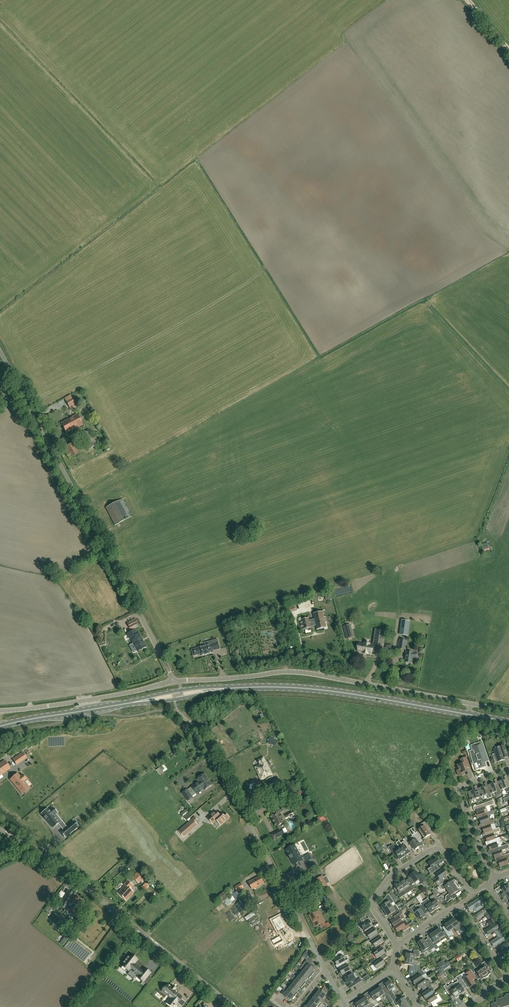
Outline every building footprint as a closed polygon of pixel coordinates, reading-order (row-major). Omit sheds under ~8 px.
[(72,398),(66,401),(69,407),(75,404),(72,398)] [(70,418),(76,429),(83,425),(77,414),(70,418)] [(74,430),(76,429),(70,418),(68,419),(68,420),(61,424),(66,433),(73,429),(74,430)] [(88,450),(96,445),(89,431),(80,436),(88,450)] [(69,459),(79,454),(73,443),(64,448),(69,459)] [(122,499),(119,501),(106,508),(115,526),(132,517),(122,499)] [(331,592),(324,593),(326,600),(332,599),(331,592)] [(317,629),(326,627),(323,612),(314,614),(315,619),(309,620),(308,619),(302,620),(302,623),(301,623),(302,627),(303,626),(304,629),(310,628),(310,627),(316,625),(317,629)] [(135,620),(128,624),(130,628),(135,626),(136,628),(139,627),(135,620)] [(410,622),(402,621),(400,634),(408,636),(410,622)] [(350,625),(343,627),(346,638),(353,637),(350,625)] [(139,634),(137,635),(135,630),(127,634),(130,639),(131,639),(138,652),(146,647),(139,634)] [(370,645),(370,644),(368,644),(366,643),(364,643),(364,644),(359,643),(358,651),(363,652),(363,653),(368,654),(368,653),(371,653),(372,651),(376,652),(378,644),(382,645),(384,632),(380,631),(377,631),(375,640),(373,639),(372,645),(370,645)] [(399,639),(398,648),(406,650),(407,641),(399,639)] [(192,650),(194,656),(201,654),(201,656),(213,653),(213,651),(220,649),(217,640),(210,642),(211,644),(199,648),(192,650)] [(418,653),(414,653),(407,652),(405,662),(406,663),(406,664),(407,665),(408,665),(408,664),(409,663),(412,663),(413,658),(417,659),(418,653)] [(483,757),(487,756),(482,742),(471,746),(473,751),(474,750),(476,755),(475,755),(477,762),(478,762),(480,768),(486,766),(483,757)] [(495,754),(492,755),(495,763),(498,762),(505,760),(502,753),(507,752),(504,745),(498,748),(496,747),(494,748),(494,750),(494,752),(495,752),(495,754)] [(26,758),(23,753),(18,756),(22,761),(26,758)] [(465,764),(468,763),(466,757),(460,759),(462,764),(458,765),(459,770),(457,771),(458,776),(463,774),(463,773),(467,771),(465,764)] [(271,775),(263,758),(258,760),(260,763),(259,763),(260,764),(261,765),(256,767),(262,779),(271,775)] [(0,764),(0,775),(10,769),(5,761),(0,764)] [(28,788),(23,782),(26,780),(25,778),(24,777),(22,775),(19,777),(17,774),(11,779),(15,783),(16,786),(17,787),(19,790),(20,790),(22,792),(28,788)] [(198,784),(192,788),(197,793),(204,789),(205,790),(212,785),(204,774),(197,779),(199,782),(197,783),(198,784)] [(508,780),(504,782),(503,780),(498,782),(498,784),(501,790),(506,789),(507,792),(508,792),(508,782),(508,780)] [(498,784),(494,785),(494,783),(488,785),(488,787),(489,787),(491,794),(496,792),(497,796),(502,794),(501,790),(498,784)] [(492,797),(491,794),(489,787),(488,787),(484,789),(484,787),(478,789),(478,791),(479,791),(481,797),(486,796),(487,799),(492,797)] [(188,791),(187,790),(182,793),(188,801),(193,798),(192,797),(188,791)] [(479,791),(478,791),(474,792),(474,790),(468,792),(471,801),(476,799),(477,803),(482,801),(481,797),(479,791)] [(268,804),(265,798),(261,800),(262,802),(259,803),(252,807),(255,811),(268,804)] [(488,812),(486,807),(494,804),(493,800),(475,807),(478,816),(488,812)] [(277,811),(270,815),(276,827),(277,826),(280,830),(272,835),(274,839),(284,834),(282,829),(281,830),(279,825),(284,823),(282,819),(283,818),(281,814),(279,815),(279,813),(283,811),(290,808),(288,803),(281,807),(282,809),(278,811),(277,811)] [(52,817),(57,813),(53,808),(49,811),(47,809),(44,811),(45,812),(42,815),(44,817),(43,818),(44,818),(46,820),(45,820),(46,820),(52,827),(55,824),(56,825),(58,824),(52,817)] [(489,821),(491,821),(490,817),(491,817),(491,815),(494,814),(493,810),(488,812),(478,816),(481,824),(483,824),(489,821)] [(215,811),(208,818),(213,824),(216,820),(220,825),(229,817),(225,812),(222,814),(220,812),(218,814),(215,811)] [(195,817),(179,831),(183,836),(196,824),(195,822),(198,820),(195,817)] [(492,830),(491,825),(495,824),(493,820),(491,821),(489,821),(483,824),(484,827),(482,827),(484,833),(492,830)] [(69,833),(78,826),(74,821),(65,828),(61,832),(65,837),(69,833)] [(427,829),(430,827),(426,821),(421,824),(419,831),(423,837),(426,837),(430,835),(427,830),(427,829)] [(419,842),(422,840),(413,828),(409,831),(412,836),(411,837),(413,841),(410,843),(415,850),(421,845),(419,842)] [(495,839),(494,834),(500,831),(499,828),(492,830),(484,833),(487,842),(489,841),(495,839)] [(498,847),(502,846),(500,841),(501,841),(500,840),(499,837),(495,839),(489,841),(490,844),(488,845),(490,851),(492,850),(498,848),(498,847)] [(410,853),(406,847),(409,846),(405,840),(401,843),(403,846),(400,848),(405,856),(410,853)] [(503,856),(501,851),(508,848),(508,844),(502,846),(498,847),(498,848),(492,850),(495,859),(499,857),(503,856)] [(405,856),(400,848),(399,846),(395,849),(393,845),(391,846),(388,847),(394,856),(396,854),(400,860),(405,856)] [(301,866),(305,864),(302,858),(308,855),(311,861),(313,859),(310,854),(299,859),(296,853),(298,852),(295,846),(286,850),(289,856),(289,857),(289,856),(291,859),(290,859),(291,860),(293,863),(298,861),(301,866)] [(508,858),(508,854),(503,856),(499,857),(500,860),(498,861),(500,867),(508,864),(508,858)] [(437,858),(433,861),(433,860),(428,863),(431,866),(427,869),(431,875),(437,871),(435,868),(441,864),(437,858)] [(381,872),(374,861),(367,865),(373,876),(381,872)] [(448,875),(448,874),(448,873),(447,871),(446,871),(446,872),(444,869),(441,872),(440,870),(435,873),(438,877),(434,880),(438,886),(444,881),(443,879),(448,875)] [(421,884),(426,880),(422,874),(419,876),(416,871),(410,875),(415,882),(418,880),(421,884)] [(132,877),(138,884),(141,881),(142,883),(145,881),(144,879),(138,872),(132,877)] [(253,890),(264,883),(260,876),(248,882),(253,890)] [(327,885),(322,876),(316,880),(321,888),(327,885)] [(407,894),(410,892),(415,889),(411,883),(409,885),(404,878),(399,882),(400,882),(407,894)] [(133,892),(130,889),(133,886),(127,881),(124,884),(125,885),(118,893),(126,900),(133,892)] [(456,885),(455,884),(454,883),(452,881),(448,884),(447,884),(446,883),(446,882),(447,882),(446,881),(439,886),(442,889),(444,890),(446,888),(448,891),(456,885)] [(400,899),(407,894),(400,882),(395,886),(399,892),(396,893),(400,899)] [(502,896),(508,892),(508,883),(507,884),(506,882),(499,887),(501,890),(502,890),(504,892),(501,894),(502,896)] [(238,892),(244,888),(241,883),(235,887),(238,892)] [(459,891),(457,888),(457,887),(456,885),(448,891),(449,894),(446,896),(446,898),(446,899),(445,900),(447,903),(453,899),(451,896),(459,891)] [(73,894),(67,889),(58,906),(64,909),(69,901),(70,902),(70,903),(73,905),(71,907),(73,909),(73,910),(74,909),(76,911),(80,906),(78,905),(81,900),(75,896),(74,897),(72,896),(73,894)] [(233,902),(241,897),(237,891),(229,896),(231,898),(231,899),(233,902)] [(227,899),(222,894),(217,898),(222,903),(227,899)] [(393,907),(395,905),(388,894),(384,899),(387,904),(382,907),(381,908),(383,911),(384,911),(385,912),(393,907)] [(436,910),(441,907),(436,901),(439,899),(435,894),(430,897),(433,901),(431,903),(436,910)] [(320,903),(316,895),(309,899),(313,907),(320,903)] [(470,911),(474,909),(476,912),(484,907),(481,904),(484,902),(480,897),(467,906),(470,911)] [(436,910),(431,903),(428,899),(423,902),(420,904),(421,904),(424,909),(426,907),(431,913),(436,910)] [(248,908),(243,901),(236,905),(241,913),(248,908)] [(421,920),(426,917),(422,911),(424,909),(421,904),(418,906),(418,905),(416,906),(415,905),(410,908),(414,914),(415,913),(421,920)] [(395,916),(400,912),(395,905),(393,907),(385,912),(385,913),(386,916),(388,916),(393,913),(395,916)] [(479,918),(485,914),(488,920),(494,916),(488,907),(476,915),(479,918)] [(321,927),(326,925),(318,911),(309,916),(315,927),(319,924),(321,927)] [(395,927),(402,922),(400,919),(404,917),(400,912),(395,916),(397,918),(391,922),(395,927)] [(286,927),(280,916),(272,920),(278,931),(286,927)] [(496,923),(495,923),(497,922),(494,917),(491,919),(492,920),(488,923),(491,927),(485,931),(488,936),(501,927),(498,922),(496,923)] [(373,926),(370,922),(371,921),(369,918),(360,924),(365,931),(365,932),(373,926)] [(464,927),(461,923),(458,924),(454,919),(449,922),(454,929),(456,927),(459,930),(464,927)] [(410,927),(407,923),(404,924),(402,922),(395,927),(398,932),(403,928),(405,931),(410,927)] [(454,929),(449,922),(444,925),(448,931),(446,933),(449,937),(454,934),(451,930),(454,929)] [(370,939),(378,934),(375,930),(376,929),(374,925),(373,926),(365,932),(365,931),(364,932),(366,935),(367,934),(370,939)] [(502,935),(502,934),(504,933),(501,928),(499,930),(499,929),(495,932),(498,937),(491,942),(494,947),(508,939),(504,933),(502,935)] [(449,937),(446,933),(445,931),(442,933),(439,929),(434,932),(440,940),(441,942),(446,939),(449,937)] [(441,942),(440,940),(434,932),(429,935),(432,940),(430,941),(431,942),(434,947),(437,945),(441,942)] [(376,947),(384,942),(381,938),(382,937),(380,934),(370,941),(371,943),(372,942),(376,947)] [(283,941),(280,936),(272,940),(274,946),(283,941)] [(434,947),(431,942),(427,945),(424,939),(418,943),(424,951),(427,949),(429,951),(431,950),(433,952),(436,950),(434,947)] [(507,944),(501,947),(501,949),(503,951),(497,955),(500,959),(508,953),(508,947),(507,944)] [(381,945),(374,950),(370,953),(371,954),(373,955),(374,954),(377,958),(377,959),(381,956),(385,953),(382,949),(383,948),(381,945)] [(310,955),(307,950),(305,953),(309,956),(306,960),(302,965),(303,966),(301,967),(312,976),(314,972),(314,971),(315,970),(309,965),(313,960),(310,955)] [(346,961),(343,956),(344,955),(342,950),(339,952),(341,957),(334,960),(337,964),(336,965),(338,969),(350,962),(349,959),(346,961)] [(415,961),(415,960),(415,957),(417,958),(419,956),(420,952),(419,951),(414,950),(413,953),(412,954),(406,954),(406,956),(405,957),(404,959),(415,961)] [(144,968),(142,971),(134,964),(137,960),(130,954),(121,965),(128,971),(130,969),(133,972),(134,973),(134,972),(138,975),(137,977),(143,982),(144,981),(143,981),(150,973),(144,968)] [(377,969),(385,964),(382,960),(383,959),(381,956),(377,959),(377,958),(374,960),(376,963),(374,964),(377,969)] [(417,961),(415,960),(415,961),(404,959),(404,961),(405,962),(405,964),(410,965),(411,967),(411,970),(409,970),(409,973),(411,977),(416,973),(421,970),(419,967),(418,966),(416,964),(417,961)] [(491,974),(487,968),(490,966),(486,961),(481,964),(484,967),(481,969),(487,978),(488,976),(489,975),(491,974)] [(485,979),(487,978),(481,969),(478,971),(476,967),(476,968),(473,964),(469,967),(471,971),(475,976),(478,974),(482,980),(484,978),(485,979)] [(343,978),(352,973),(348,965),(339,969),(342,974),(341,974),(343,978)] [(309,979),(312,976),(301,967),(300,969),(303,972),(300,975),(307,980),(308,978),(309,979)] [(416,984),(423,979),(421,976),(425,974),(421,970),(416,973),(418,976),(412,980),(416,985),(416,984)] [(467,977),(464,979),(461,974),(458,976),(463,984),(466,982),(470,988),(475,984),(471,978),(474,976),(470,971),(465,974),(467,977)] [(307,980),(300,975),(297,978),(292,974),(291,976),(303,986),(306,982),(305,982),(307,980)] [(348,985),(350,989),(361,981),(359,978),(356,980),(355,979),(353,974),(344,978),(345,979),(344,980),(346,983),(347,983),(347,984),(348,985)] [(300,989),(303,986),(291,976),(290,978),(294,982),(292,985),(298,990),(299,989),(300,989)] [(465,991),(461,986),(464,984),(463,984),(458,976),(456,978),(458,981),(455,983),(457,985),(454,986),(460,995),(461,993),(462,994),(464,993),(464,992),(465,991)] [(431,985),(432,984),(430,981),(429,980),(426,982),(424,979),(423,979),(416,984),(420,989),(426,985),(427,988),(431,985)] [(392,989),(395,987),(390,980),(385,984),(387,987),(385,989),(389,995),(394,1002),(397,999),(392,992),(393,991),(392,989)] [(460,995),(454,986),(452,984),(449,986),(450,987),(446,990),(449,994),(451,993),(455,998),(455,997),(456,998),(459,997),(458,996),(460,995)] [(177,993),(178,992),(175,990),(176,989),(174,988),(174,989),(173,987),(172,986),(171,987),(169,985),(167,987),(166,986),(162,991),(169,997),(170,996),(172,998),(170,1001),(175,1004),(177,1001),(178,1002),(182,997),(177,993)] [(297,992),(298,990),(292,985),(289,988),(286,986),(285,988),(295,996),(298,993),(297,992)] [(427,999),(433,994),(432,992),(434,990),(431,985),(427,988),(425,989),(426,992),(422,995),(426,1000),(427,999)] [(320,990),(318,992),(317,991),(314,995),(325,1003),(326,1001),(323,999),(326,995),(328,993),(327,993),(325,987),(321,991),(320,990)] [(389,995),(385,989),(383,990),(380,987),(375,991),(380,997),(383,995),(384,997),(387,997),(389,995)] [(292,1000),(295,996),(285,988),(283,990),(286,992),(283,995),(290,1001),(291,999),(292,1000)] [(376,1000),(380,997),(375,991),(370,994),(372,997),(370,999),(375,1006),(378,1004),(377,1002),(377,1000),(376,1000)] [(437,1003),(442,1000),(438,994),(436,996),(434,994),(433,994),(427,999),(430,1004),(435,1001),(437,1003)] [(506,995),(504,997),(496,1000),(496,1002),(491,1004),(492,1006),(504,1006),(508,1006),(508,994),(506,995)] [(327,1005),(325,1003),(314,995),(312,998),(312,999),(311,1001),(318,1006),(320,1003),(326,1006),(327,1005)] [(370,999),(368,1000),(366,997),(360,1001),(365,1006),(368,1005),(369,1006),(374,1006),(375,1006),(370,999)] [(408,1003),(404,998),(400,1000),(399,998),(397,999),(394,1002),(393,1002),(396,1006),(399,1005),(401,1006),(402,1006),(408,1003)]
